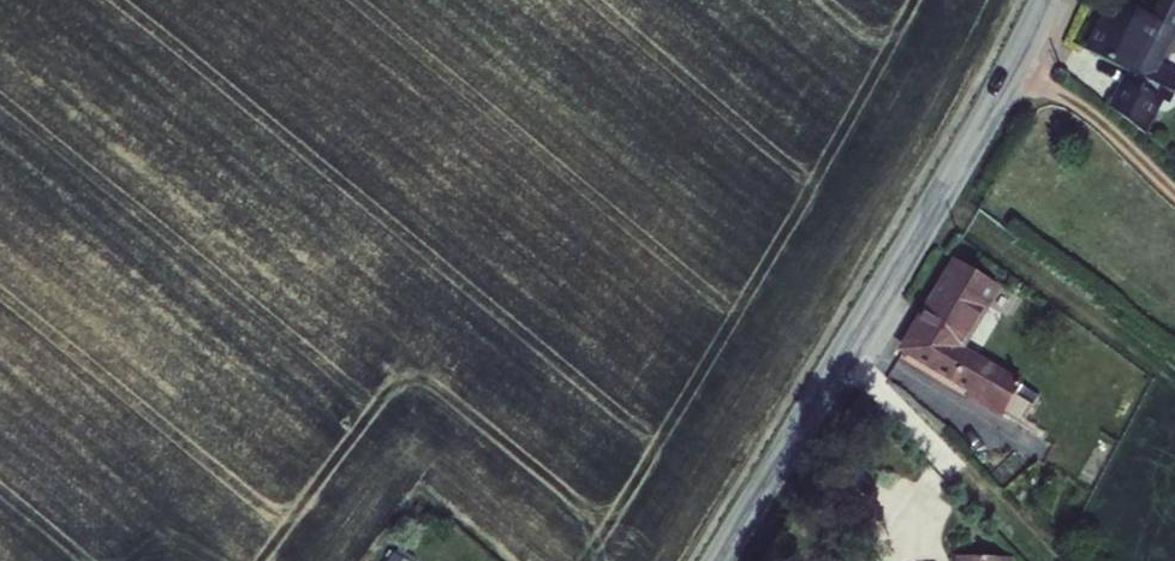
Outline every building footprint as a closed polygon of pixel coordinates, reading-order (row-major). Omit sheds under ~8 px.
[(1111,111),(1145,137),(1164,101),(1141,89),(1146,81),(1174,95),(1174,93),(1174,74),(1160,66),(1174,35),(1174,32),(1115,2),(1091,52),(1133,74),(1128,83),(1125,81),(1111,111)] [(968,396),(1003,418),(1022,388),(960,351),(998,288),(956,263),(903,351),(970,392),(968,396)] [(1022,388),(1003,418),(1027,432),(1044,402),(1022,388)] [(392,550),(385,560),(411,560),(392,550)]
